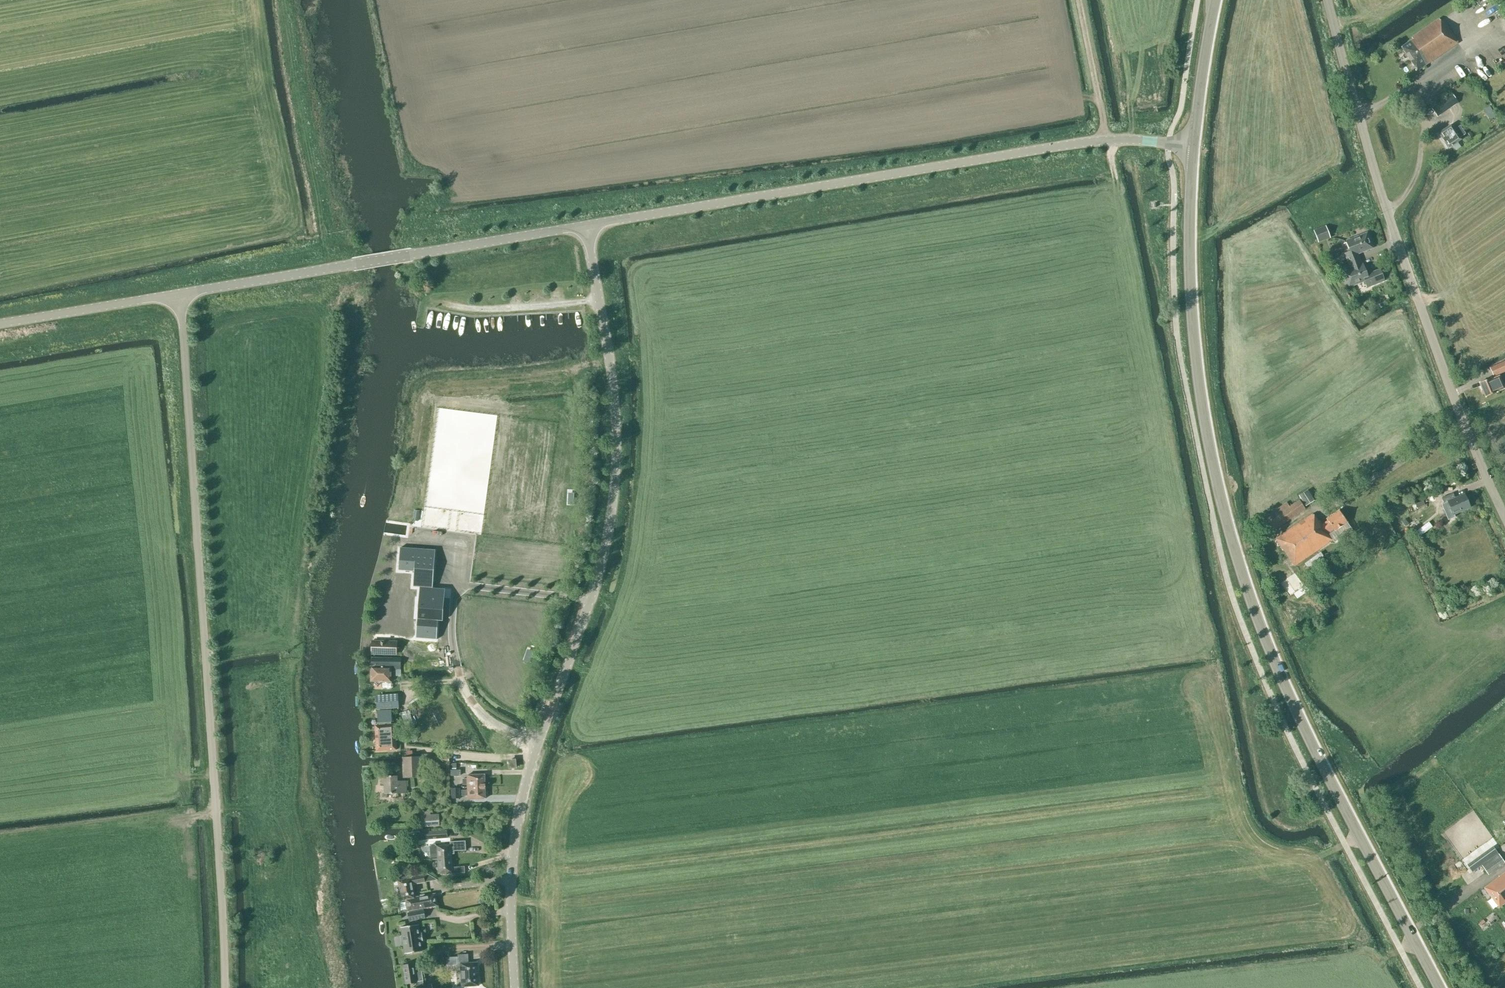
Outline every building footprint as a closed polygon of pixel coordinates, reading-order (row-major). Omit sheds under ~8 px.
[(1444,26),(1439,19),(1412,37),(1413,39),(1401,47),(1417,71),(1458,43),(1446,25),(1444,26)] [(1488,62),(1483,54),(1470,62),(1475,71),(1477,69),(1483,78),(1495,70),(1489,62),(1488,62)] [(1458,103),(1452,94),(1431,108),(1437,117),(1458,103)] [(1493,110),(1489,105),(1483,109),(1488,114),(1493,110)] [(1460,126),(1454,129),(1451,124),(1438,133),(1448,148),(1461,139),(1460,138),(1465,134),(1460,126)] [(1328,237),(1325,227),(1313,231),(1317,241),(1328,237)] [(1344,254),(1348,264),(1360,259),(1358,253),(1372,247),(1366,234),(1347,242),(1351,251),(1344,254)] [(1366,275),(1360,259),(1348,264),(1351,270),(1344,273),(1349,286),(1364,280),(1367,287),(1384,280),(1380,269),(1366,275)] [(1504,371),(1504,364),(1504,362),(1491,369),(1494,376),(1504,371)] [(1490,378),(1479,383),(1485,397),(1504,389),(1499,376),(1491,379),(1490,378)] [(1470,507),(1464,494),(1455,498),(1453,493),(1442,498),(1446,508),(1450,507),(1453,514),(1470,507)] [(1305,509),(1298,499),(1288,506),(1286,503),(1265,516),(1274,529),(1305,509)] [(1334,530),(1346,522),(1338,510),(1326,518),(1327,520),(1323,522),(1320,518),(1317,520),(1313,514),(1276,538),(1293,566),(1334,539),(1329,532),(1333,530),(1334,530)] [(417,589),(415,640),(436,640),(436,621),(441,621),(442,589),(429,589),(431,551),(396,550),(395,573),(411,573),(410,588),(417,589)] [(372,653),(396,654),(397,643),(372,642),(372,653)] [(527,660),(534,662),(537,650),(530,649),(527,660)] [(371,666),(371,681),(391,682),(391,669),(400,669),(400,659),(372,658),(372,666),(371,666)] [(398,710),(397,695),(377,696),(378,709),(388,708),(388,711),(398,710)] [(404,711),(409,739),(417,738),(412,710),(404,711)] [(392,722),(391,714),(378,715),(378,723),(379,723),(379,725),(375,725),(377,751),(397,750),(395,724),(391,724),(391,722),(392,722)] [(403,778),(422,777),(421,756),(402,757),(402,758),(402,766),(403,778)] [(460,777),(460,762),(451,763),(452,777),(460,777)] [(467,784),(467,787),(485,787),(485,775),(467,775),(467,779),(463,779),(463,785),(467,784)] [(385,794),(407,793),(406,781),(398,781),(398,776),(384,777),(385,794)] [(485,787),(467,787),(467,790),(462,790),(462,796),(468,796),(468,799),(485,799),(485,787)] [(430,815),(430,812),(421,812),(421,827),(439,826),(439,814),(430,815)] [(448,838),(447,830),(421,832),(421,839),(421,840),(448,838)] [(454,851),(466,850),(465,841),(450,842),(450,845),(437,846),(429,846),(430,860),(438,860),(452,859),(451,854),(454,854),(454,851)] [(1499,853),(1482,865),(1489,876),(1504,864),(1504,863),(1499,853)] [(452,859),(438,860),(439,874),(452,873),(452,874),(465,873),(464,866),(452,867),(452,859)] [(1483,888),(1498,907),(1504,902),(1504,871),(1483,888)] [(425,882),(424,875),(411,877),(411,879),(398,881),(402,901),(406,900),(408,911),(422,908),(437,906),(435,894),(415,898),(413,884),(425,882)] [(422,908),(408,911),(409,919),(423,917),(422,908)] [(420,933),(419,924),(400,927),(404,954),(423,952),(422,942),(423,942),(422,933),(420,933)] [(462,986),(479,985),(477,963),(469,963),(468,954),(457,954),(457,957),(446,957),(446,965),(460,964),(462,986)] [(420,963),(414,964),(414,963),(403,965),(406,984),(416,983),(417,987),(433,987),(432,984),(424,985),(420,963)]
